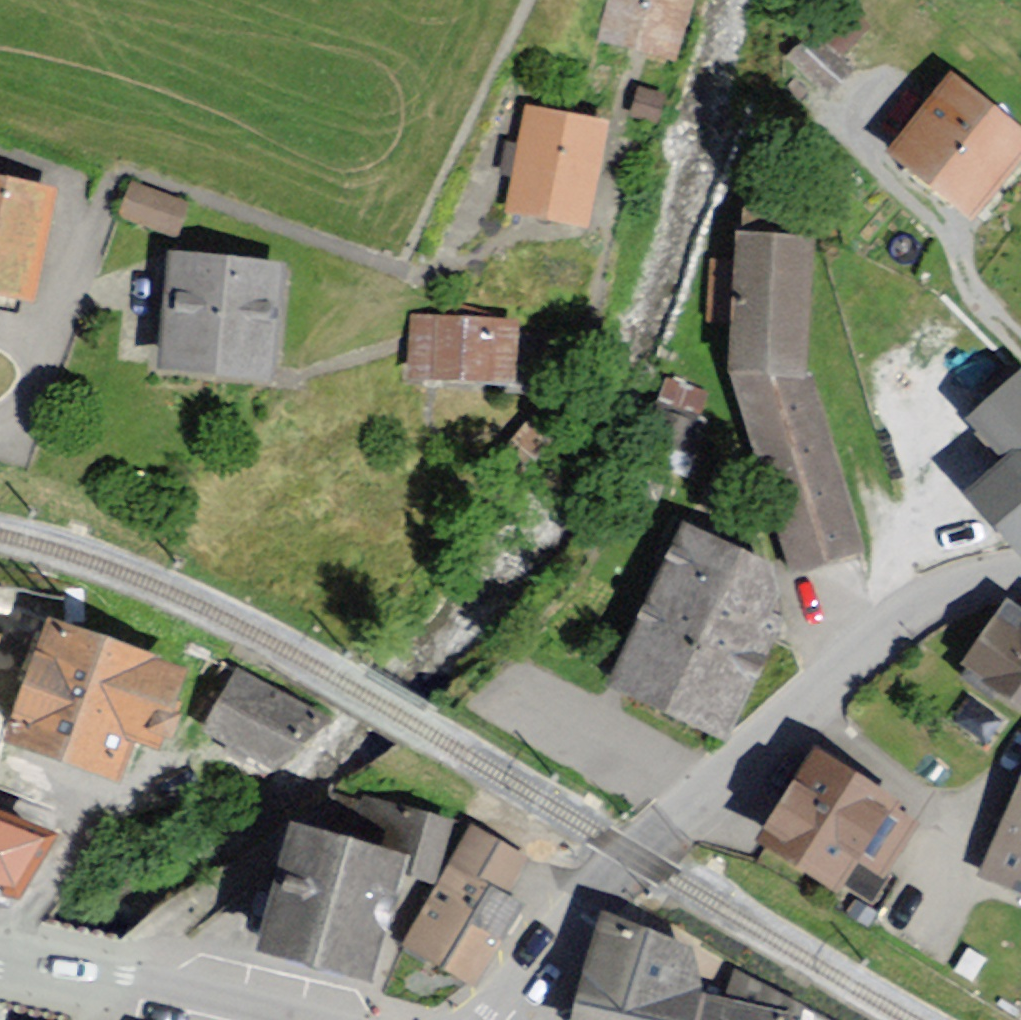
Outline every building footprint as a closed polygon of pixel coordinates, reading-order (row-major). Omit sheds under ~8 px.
[(687,0),(610,0),(598,52),(671,69),(687,0)] [(968,209),(1020,139),(941,78),(887,148),(968,209)] [(568,229),(589,128),(517,114),(496,214),(568,229)] [(171,233),(182,199),(125,182),(114,215),(171,233)] [(34,193),(0,187),(0,289),(15,292),(34,193)] [(800,370),(807,232),(727,228),(719,357),(785,576),(857,554),(800,370)] [(257,374),(268,276),(158,264),(147,362),(257,374)] [(504,375),(507,315),(406,311),(404,371),(504,375)] [(1013,368),(971,406),(1013,451),(977,484),(1020,532),(1020,376),(1013,368)] [(631,665),(729,707),(785,576),(688,534),(631,665)] [(153,715),(178,639),(35,593),(0,701),(0,720),(108,755),(124,706),(153,715)] [(998,611),(969,655),(1020,688),(1020,625),(998,611)] [(236,662),(200,728),(283,772),(319,707),(236,662)] [(857,839),(882,856),(915,808),(810,737),(757,815),(837,869),(857,839)] [(391,846),(434,857),(448,805),(405,794),(391,846)] [(408,916),(477,962),(505,926),(536,889),(518,878),(541,843),(475,800),(408,916)] [(1001,846),(1020,855),(1020,802),(1001,846)] [(290,805),(263,920),(363,944),(390,829),(290,805)] [(15,889),(41,838),(0,821),(0,887),(15,889)] [(600,1019),(762,1019),(703,1007),(692,959),(603,929),(576,1015),(600,1019)]
